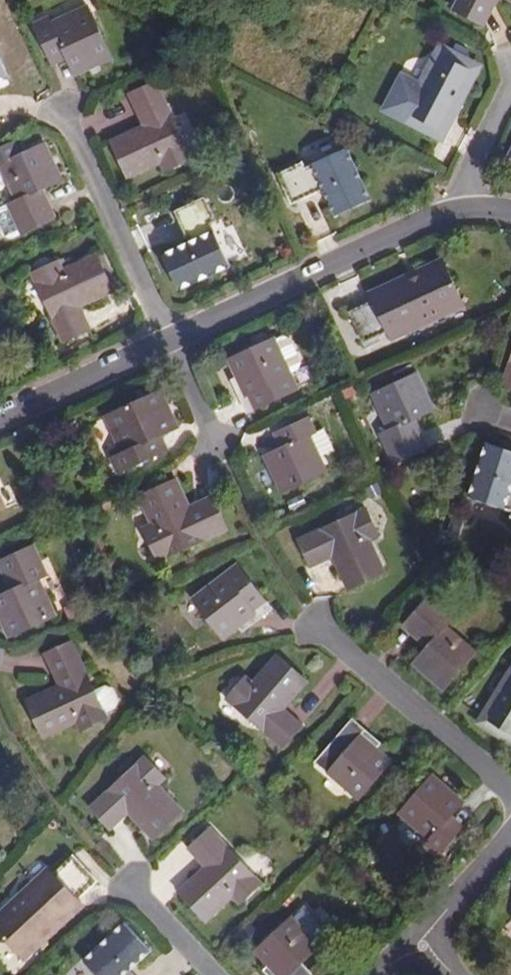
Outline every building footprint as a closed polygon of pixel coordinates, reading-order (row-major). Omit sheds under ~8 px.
[(457,7),(483,21),(494,0),(461,0),(457,7)] [(63,45),(74,69),(110,52),(90,9),(87,2),(50,20),(47,13),(32,20),(48,52),(63,45)] [(443,129),(479,61),(444,41),(408,110),(443,129)] [(155,78),(129,90),(143,121),(109,137),(127,174),(161,158),(165,168),(192,155),(155,78)] [(0,159),(0,160),(17,197),(8,202),(21,229),(54,214),(41,186),(61,177),(43,139),(0,159)] [(302,156),(277,167),(291,197),(323,183),(335,209),(369,193),(345,144),(305,162),(302,156)] [(205,192),(175,206),(190,238),(163,251),(179,284),(229,261),(210,219),(216,216),(205,192)] [(59,256),(32,269),(63,338),(90,325),(80,304),(114,288),(96,250),(63,265),(59,256)] [(421,274),(374,296),(375,298),(350,310),(365,342),(395,328),(398,334),(465,304),(444,256),(417,268),(421,274)] [(372,289),(374,296),(421,274),(417,268),(372,289)] [(274,336),(228,357),(236,376),(231,379),(246,412),(277,397),(271,383),(291,373),(274,336)] [(503,384),(510,386),(510,356),(503,384)] [(418,371),(373,391),(389,429),(382,433),(395,460),(428,445),(416,418),(436,408),(418,371)] [(159,389),(114,409),(131,448),(126,451),(132,463),(160,451),(154,438),(177,427),(159,389)] [(307,433),(314,429),(308,416),(283,428),(289,442),(265,453),(282,491),(325,472),(317,455),(307,433)] [(320,427),(314,429),(307,433),(317,455),(330,448),(320,427)] [(486,441),(470,492),(510,506),(510,449),(486,441)] [(178,478),(141,495),(156,528),(148,532),(160,560),(228,529),(215,502),(194,511),(178,478)] [(365,505),(297,539),(311,566),(333,557),(348,589),(385,571),(371,539),(379,534),(365,505)] [(0,558),(0,559),(12,586),(0,592),(0,612),(10,634),(53,613),(36,575),(46,571),(33,543),(0,558)] [(226,571),(193,596),(221,635),(238,623),(242,628),(271,607),(251,579),(240,588),(226,571)] [(426,595),(402,623),(425,642),(411,659),(443,685),(474,648),(443,621),(449,614),(426,595)] [(70,638),(43,650),(59,683),(25,698),(42,735),(75,720),(79,729),(106,716),(70,638)] [(245,671),(225,694),(282,745),(302,723),(284,706),(309,678),(278,651),(253,678),(245,671)] [(479,716),(510,737),(510,669),(479,716)] [(342,753),(328,769),(359,796),(391,758),(376,745),(380,739),(352,716),(330,742),(342,753)] [(144,754),(87,804),(108,828),(127,811),(152,839),(182,812),(157,783),(163,777),(144,754)] [(402,810),(433,836),(428,842),(441,852),(459,829),(449,820),(464,801),(433,774),(402,810)] [(209,827),(187,848),(203,866),(178,890),(206,919),(233,895),(240,902),(261,882),(209,827)] [(75,898),(74,896),(94,879),(69,852),(49,870),(44,866),(0,906),(0,936),(21,957),(41,939),(36,934),(75,898)] [(80,904),(75,898),(36,934),(41,939),(80,904)] [(292,914),(319,941),(325,935),(326,925),(309,907),(298,907),(292,914)] [(319,941),(292,914),(291,913),(255,947),(269,963),(266,967),(273,974),(309,974),(314,970),(303,960),(320,943),(319,941)] [(85,957),(101,974),(136,974),(129,967),(150,947),(125,920),(85,957)]
